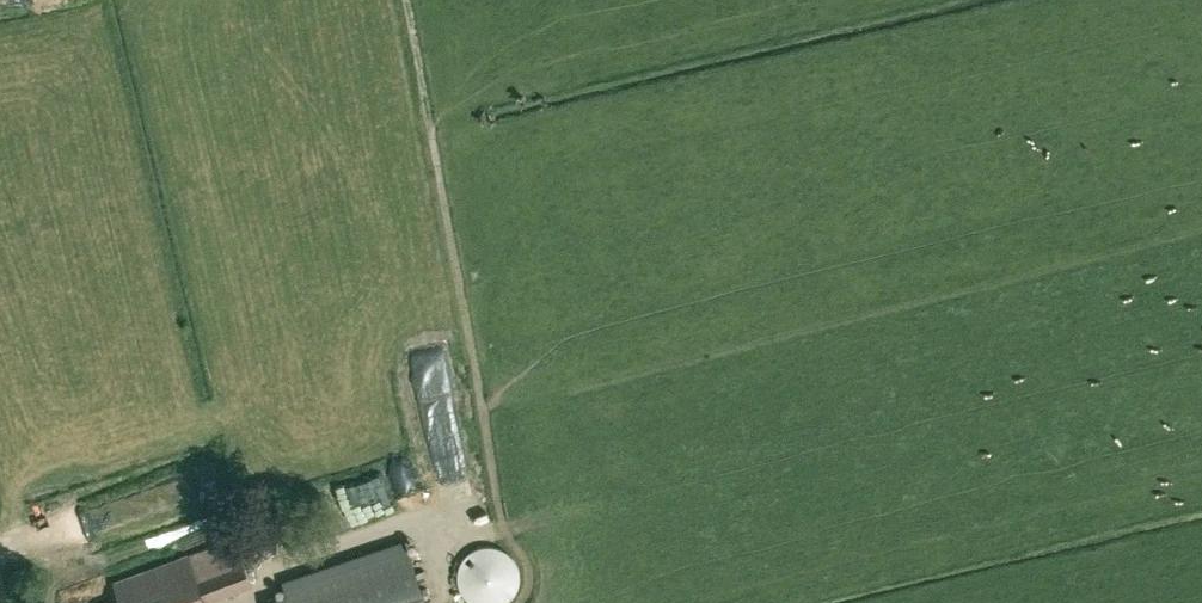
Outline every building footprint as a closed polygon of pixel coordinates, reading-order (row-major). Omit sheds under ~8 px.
[(381,485),(410,480),(406,464),(378,470),(381,485)] [(388,508),(417,497),(410,479),(381,490),(388,508)] [(253,584),(234,533),(113,583),(121,602),(209,602),(253,584)] [(403,536),(282,577),(286,591),(265,598),(266,602),(426,602),(403,536)] [(516,560),(511,554),(505,549),(498,546),(491,544),(483,545),(476,547),(469,551),(464,557),(460,564),(459,571),(459,579),(461,586),(464,593),(470,598),(476,602),(477,602),(501,602),(506,601),(511,596),(516,590),(519,582),(520,575),(519,567),(516,560)]
